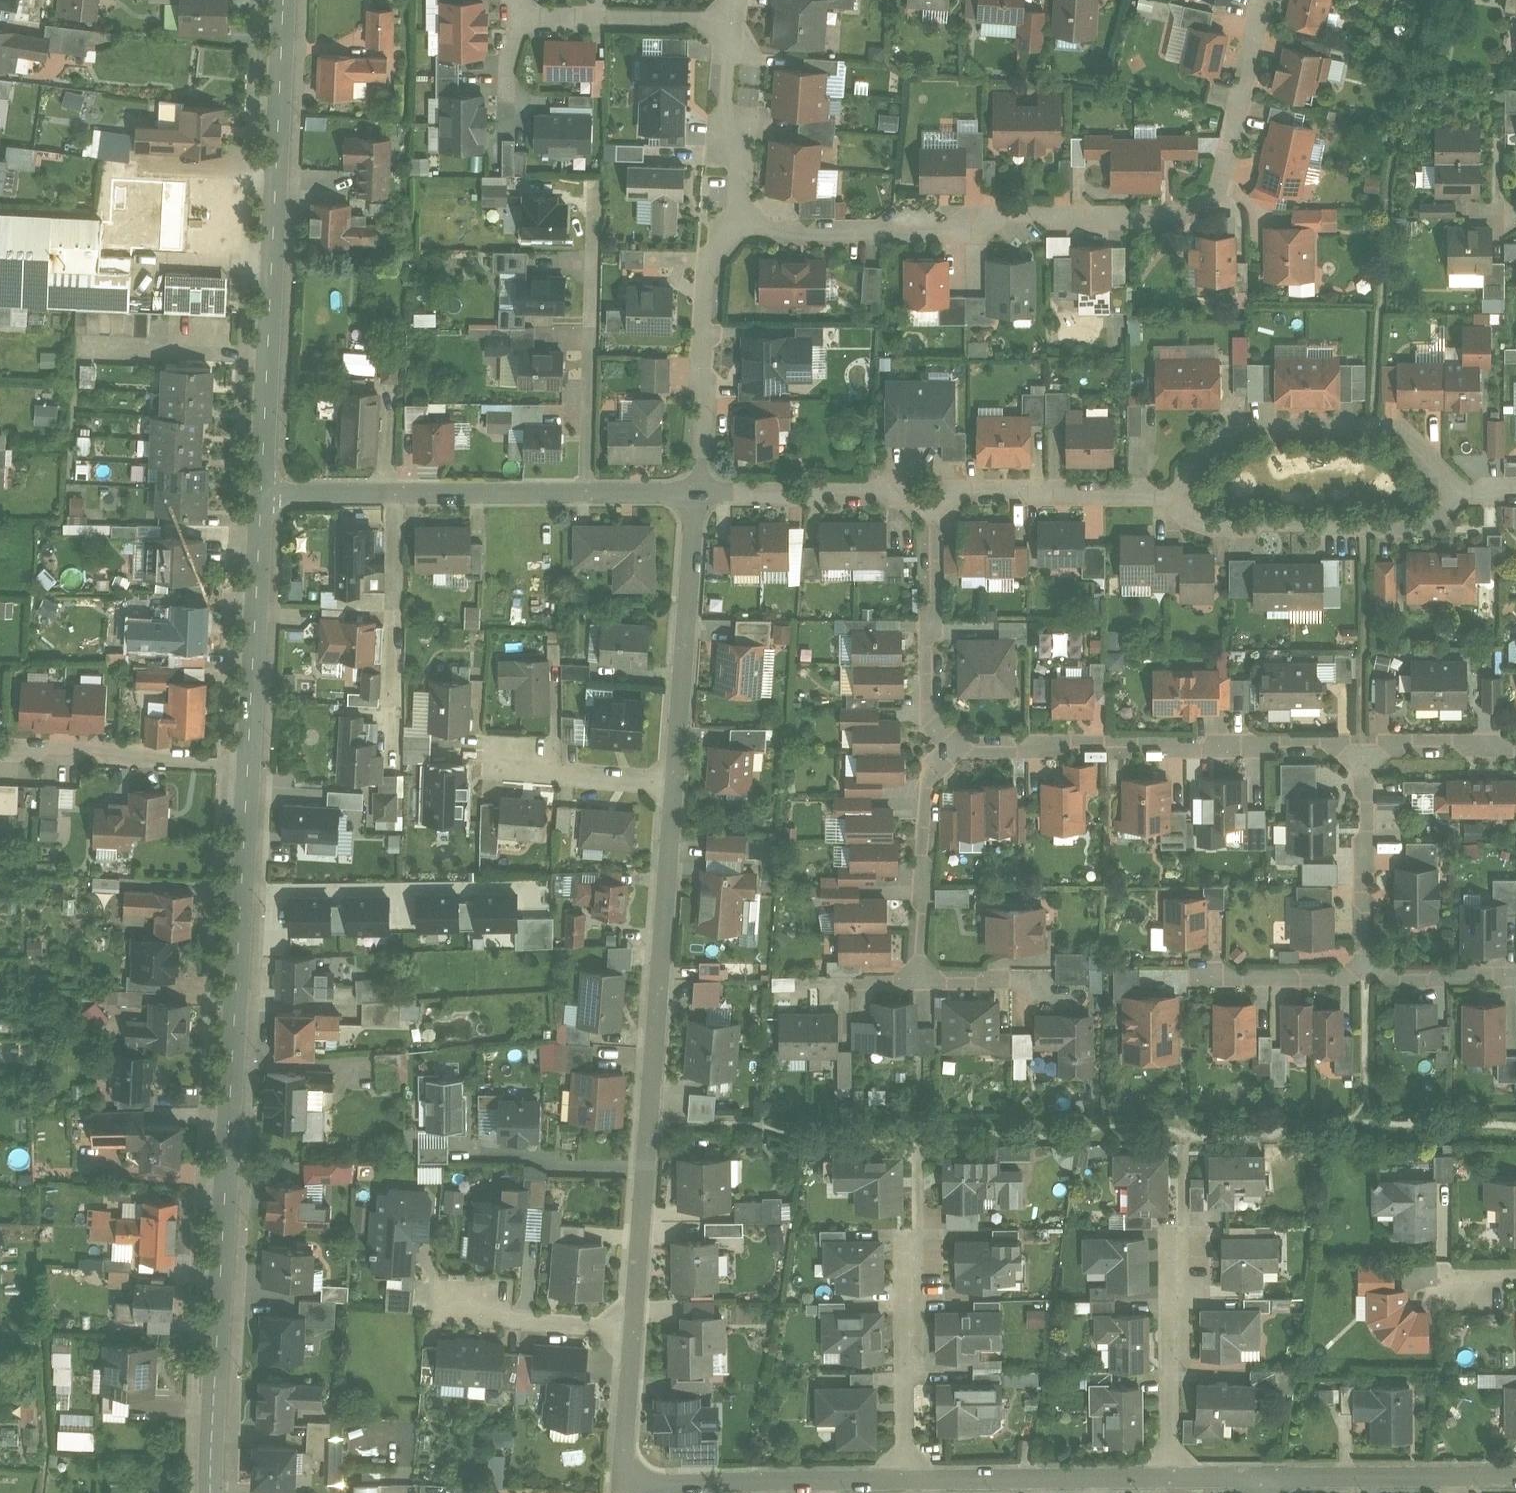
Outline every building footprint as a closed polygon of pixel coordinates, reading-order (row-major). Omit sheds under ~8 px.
[(17,8),(18,0),(0,0),(0,5),(17,8)] [(63,13),(91,16),(93,0),(65,0),(63,13)] [(185,28),(224,29),(225,0),(185,0),(185,28)] [(773,43),(822,46),(825,6),(825,0),(776,0),(773,43)] [(825,6),(854,9),(855,0),(825,0),(825,6)] [(965,17),(980,18),(981,0),(967,0),(965,17)] [(980,18),(1020,21),(1021,21),(1022,11),(1023,0),(981,0),(980,18)] [(1055,33),(1093,36),(1095,0),(1057,0),(1055,33)] [(1287,23),(1314,28),(1315,25),(1323,14),(1326,15),(1329,0),(1292,0),(1287,23)] [(488,4),(441,4),(441,59),(488,59),(488,4)] [(1213,12),(1184,5),(1180,26),(1192,29),(1192,27),(1209,31),(1213,12)] [(393,10),(369,9),(368,45),(392,46),(393,10)] [(1044,13),(1022,11),(1021,21),(1020,21),(1018,47),(1042,49),(1044,13)] [(1328,29),(1338,32),(1344,14),(1334,11),(1328,29)] [(89,29),(49,24),(47,38),(50,39),(49,48),(86,52),(89,29)] [(1209,31),(1192,27),(1192,29),(1188,48),(1184,50),(1181,62),(1184,67),(1216,74),(1225,35),(1209,31)] [(0,29),(0,70),(4,71),(4,68),(23,71),(26,55),(47,58),(49,48),(50,39),(47,38),(11,32),(11,31),(0,29)] [(688,38),(662,37),(662,57),(688,58),(688,38)] [(1333,45),(1303,39),(1301,51),(1330,57),(1333,45)] [(546,42),(546,80),(597,81),(597,43),(546,42)] [(1301,51),(1286,47),(1281,67),(1277,66),(1275,75),(1277,77),(1279,78),(1275,94),(1304,100),(1306,89),(1314,91),(1317,76),(1325,78),(1330,57),(1301,51)] [(388,58),(320,55),(318,95),(352,97),(353,78),(387,80),(388,58)] [(662,57),(643,57),(643,59),(635,59),(635,83),(643,83),(642,118),(660,118),(681,119),(681,99),(687,99),(688,58),(662,57)] [(839,59),(805,57),(804,70),(825,72),(825,73),(837,74),(839,59)] [(804,70),(777,69),(776,91),(824,94),(825,73),(825,72),(804,70)] [(11,81),(0,79),(0,95),(9,97),(11,81)] [(1505,88),(1505,112),(1515,112),(1515,89),(1505,88)] [(85,96),(68,90),(62,105),(80,112),(85,96)] [(824,94),(776,91),(774,114),(800,116),(826,118),(826,117),(828,95),(824,94)] [(1014,95),(995,94),(995,142),(1011,142),(1011,150),(1027,150),(1027,107),(1014,106),(1014,95)] [(1040,107),(1027,107),(1027,150),(1044,150),(1044,142),(1059,143),(1059,95),(1040,95),(1040,107)] [(489,97),(441,97),(441,153),(489,153),(489,97)] [(681,119),(660,118),(659,145),(685,145),(687,99),(681,99),(681,119)] [(1296,111),(1271,105),(1268,120),(1274,121),(1274,120),(1293,124),(1296,111)] [(222,107),(184,106),(183,127),(138,126),(137,149),(182,151),(182,152),(220,153),(222,107)] [(535,115),(535,155),(551,155),(551,146),(580,146),(580,154),(595,154),(594,109),(552,109),(552,115),(535,115)] [(836,117),(826,117),(826,118),(800,116),(799,129),(835,132),(836,117)] [(1293,124),(1274,120),(1274,121),(1267,152),(1306,161),(1313,129),(1293,124)] [(835,132),(799,129),(798,143),(820,145),(820,146),(834,147),(835,132)] [(1478,129),(1437,129),(1437,161),(1477,161),(1478,129)] [(131,134),(102,130),(99,157),(106,158),(130,161),(131,134)] [(983,130),(958,130),(957,150),(964,150),(964,166),(983,166),(983,159),(983,130)] [(1085,137),(1071,137),(1071,159),(1071,165),(1085,165),(1085,152),(1085,137)] [(1112,137),(1085,137),(1085,152),(1111,152),(1111,140),(1113,140),(1112,137)] [(1196,137),(1158,137),(1158,140),(1159,140),(1159,152),(1196,152),(1196,137)] [(389,140),(346,139),(345,160),(361,160),(359,195),(387,195),(389,140)] [(516,140),(503,140),(503,176),(510,176),(515,176),(515,153),(516,140)] [(1113,140),(1111,140),(1111,152),(1111,188),(1135,188),(1135,140),(1113,140)] [(1158,140),(1135,140),(1135,188),(1159,188),(1159,152),(1159,140),(1158,140)] [(798,143),(772,141),(770,164),(818,167),(820,146),(820,145),(798,143)] [(644,145),(616,144),(616,160),(644,161),(644,145)] [(38,149),(12,146),(10,161),(36,164),(38,149)] [(65,152),(38,149),(36,164),(35,171),(62,174),(65,152)] [(957,150),(922,151),(922,189),(964,189),(964,166),(964,150),(957,150)] [(1306,161),(1267,152),(1260,183),(1260,184),(1279,189),(1299,193),(1306,161)] [(527,176),(527,153),(515,153),(515,176),(527,176)] [(1477,161),(1437,161),(1437,193),(1453,193),(1461,202),(1469,194),(1477,193),(1477,161)] [(684,165),(628,164),(628,197),(652,197),(651,231),(677,231),(678,198),(684,198),(684,165)] [(818,167),(770,164),(768,192),(816,195),(818,167)] [(1071,166),(1059,166),(1059,188),(1071,188),(1071,166)] [(995,167),(983,167),(983,189),(995,189),(995,167)] [(515,176),(510,176),(510,186),(528,186),(528,176),(527,176),(515,176)] [(205,183),(110,178),(109,210),(153,214),(162,215),(202,218),(205,183)] [(1279,189),(1260,184),(1260,183),(1258,183),(1249,194),(1266,208),(1275,208),(1279,189)] [(507,185),(483,185),(483,203),(507,203),(507,185)] [(567,205),(550,205),(550,196),(526,195),(526,235),(567,236),(567,205)] [(836,201),(800,201),(800,217),(836,217),(836,201)] [(1433,202),(1420,202),(1420,215),(1433,215),(1433,202)] [(1455,202),(1433,202),(1433,215),(1455,215),(1455,202)] [(350,204),(313,203),(312,244),(348,245),(348,241),(376,243),(377,224),(363,224),(363,215),(349,215),(350,204)] [(1320,209),(1294,210),(1294,227),(1311,227),(1310,228),(1320,228),(1320,209)] [(109,210),(108,221),(51,219),(49,269),(131,273),(133,245),(164,246),(162,215),(153,214),(109,210)] [(202,218),(162,215),(164,246),(200,249),(202,218)] [(3,216),(0,284),(0,305),(12,306),(45,308),(45,306),(47,306),(49,269),(51,219),(3,216)] [(1294,227),(1267,227),(1268,278),(1302,278),(1303,268),(1311,268),(1310,228),(1311,227),(1294,227)] [(1491,228),(1449,228),(1449,271),(1483,271),(1491,271),(1491,262),(1491,228)] [(1233,236),(1199,236),(1199,249),(1191,249),(1191,264),(1199,264),(1200,281),(1233,281),(1234,281),(1234,261),(1233,236)] [(1505,243),(1505,259),(1515,259),(1515,243),(1505,243)] [(1109,246),(1073,246),(1073,257),(1073,289),(1108,288),(1109,288),(1109,284),(1109,246)] [(644,249),(620,249),(620,266),(644,267),(644,249)] [(525,253),(502,252),(501,270),(525,271),(525,253)] [(1054,257),(1054,297),(1073,297),(1073,289),(1073,257),(1054,257)] [(1032,260),(990,261),(990,296),(990,313),(992,313),(1032,313),(1032,260)] [(793,261),(762,261),(762,280),(756,279),(755,301),(793,301),(793,261)] [(824,261),(793,261),(793,301),(824,301),(824,261)] [(946,261),(908,261),(908,304),(939,304),(946,304),(946,296),(946,261)] [(1247,261),(1234,261),(1234,281),(1233,281),(1233,290),(1247,290),(1247,261)] [(1505,262),(1491,262),(1491,271),(1483,271),(1483,297),(1505,297),(1505,262)] [(882,267),(864,265),(862,301),(879,302),(882,267)] [(131,273),(49,269),(47,306),(45,306),(45,308),(130,311),(131,273)] [(228,277),(167,274),(165,312),(225,315),(228,277)] [(566,278),(520,278),(520,310),(566,311),(566,278)] [(1128,284),(1109,284),(1109,288),(1108,288),(1108,313),(1128,312),(1128,284)] [(670,290),(643,290),(643,286),(628,286),(627,329),(671,330),(672,286),(670,286),(670,290)] [(966,296),(946,296),(946,304),(939,304),(939,324),(966,324),(966,322),(966,296)] [(990,296),(966,296),(966,322),(992,322),(992,313),(990,313),(990,296)] [(11,324),(12,306),(0,305),(0,323),(11,324)] [(1500,322),(1501,312),(1477,309),(1476,320),(1500,322)] [(88,310),(76,310),(75,333),(87,334),(88,310)] [(100,311),(88,310),(87,334),(99,334),(100,311)] [(112,311),(100,311),(99,334),(111,335),(112,311)] [(124,312),(112,311),(111,335),(123,335),(124,312)] [(135,336),(136,312),(124,312),(123,335),(135,336)] [(148,313),(136,312),(135,336),(147,336),(148,313)] [(472,334),(499,334),(499,322),(472,322),(472,334)] [(824,325),(796,325),(796,337),(811,337),(811,344),(824,344),(824,325)] [(1489,330),(1465,330),(1465,348),(1445,347),(1445,364),(1445,405),(1479,406),(1479,364),(1489,364),(1489,330)] [(510,336),(487,335),(486,353),(510,354),(510,336)] [(796,337),(745,337),(745,381),(745,387),(771,387),(785,387),(785,378),(804,378),(804,358),(811,358),(811,344),(811,337),(796,337)] [(1505,348),(1505,362),(1515,362),(1515,348),(1505,348)] [(59,353),(43,352),(43,369),(58,369),(59,353)] [(563,353),(520,352),(520,386),(562,387),(563,353)] [(398,354),(383,354),(383,381),(397,381),(398,354)] [(668,357),(641,356),(641,370),(645,371),(644,389),(667,390),(668,357)] [(1218,360),(1188,361),(1188,404),(1218,404),(1218,360)] [(1308,360),(1277,360),(1278,402),(1308,402),(1308,360)] [(1338,360),(1308,360),(1308,402),(1338,402),(1338,360)] [(1188,361),(1158,361),(1158,404),(1188,404),(1188,361)] [(1247,364),(1234,364),(1234,394),(1248,394),(1247,364)] [(1445,364),(1398,364),(1398,365),(1398,398),(1398,402),(1430,402),(1430,406),(1445,406),(1445,405),(1445,364)] [(1398,365),(1385,365),(1385,398),(1398,398),(1398,365)] [(97,367),(82,366),(81,386),(96,387),(97,367)] [(212,368),(167,366),(166,391),(210,393),(212,368)] [(364,380),(344,379),(343,392),(363,393),(364,380)] [(771,387),(745,387),(745,381),(739,381),(739,399),(753,399),(771,399),(771,387)] [(953,383),(888,383),(888,440),(942,440),(953,440),(953,432),(953,383)] [(1069,390),(1046,391),(1046,392),(1046,424),(1046,426),(1068,426),(1068,410),(1069,409),(1069,390)] [(210,393),(166,391),(165,415),(202,417),(209,417),(210,393)] [(363,393),(343,392),(342,418),(339,418),(339,433),(342,433),(341,458),(375,460),(377,420),(376,419),(378,394),(363,393)] [(1046,392),(1022,392),(1022,416),(1030,416),(1030,424),(1046,424),(1046,392)] [(771,399),(753,399),(753,415),(776,415),(776,416),(789,416),(789,399),(771,399)] [(636,422),(609,422),(609,459),(662,459),(661,422),(660,422),(660,400),(636,400),(636,422)] [(543,405),(515,404),(514,423),(543,423),(543,405)] [(1142,404),(1128,404),(1128,434),(1142,434),(1142,404)] [(57,406),(37,406),(36,425),(57,426),(57,406)] [(1069,409),(1068,410),(1068,426),(1068,462),(1112,463),(1112,418),(1082,418),(1082,410),(1069,409)] [(512,412),(488,412),(488,430),(512,430),(512,412)] [(165,415),(155,415),(154,439),(200,441),(202,417),(165,415)] [(753,415),(738,415),(738,453),(776,453),(776,416),(776,415),(753,415)] [(1022,416),(999,416),(999,422),(979,422),(979,463),(1030,463),(1030,424),(1030,416),(1022,416)] [(1504,420),(1488,420),(1489,456),(1505,455),(1504,420)] [(451,421),(417,422),(417,460),(451,459),(451,421)] [(561,426),(526,425),(525,458),(560,459),(561,426)] [(966,432),(953,432),(953,440),(942,440),(942,458),(966,458),(966,432)] [(200,441),(154,439),(153,463),(162,463),(199,465),(200,441)] [(1505,462),(1505,476),(1515,476),(1515,462),(1505,462)] [(199,465),(162,463),(161,487),(206,489),(207,465),(199,465)] [(206,489),(161,487),(160,509),(205,511),(206,489)] [(85,498),(71,498),(70,514),(83,515),(85,498)] [(66,522),(66,532),(102,532),(102,523),(66,522)] [(1084,523),(1040,522),(1040,561),(1082,561),(1083,561),(1084,545),(1084,523)] [(789,523),(760,523),(760,527),(761,527),(761,566),(789,566),(789,523)] [(854,523),(821,523),(821,546),(821,565),(823,565),(854,564),(854,523)] [(886,523),(854,523),(854,564),(885,564),(886,564),(886,555),(886,523)] [(988,523),(960,523),(960,544),(960,571),(986,571),(986,570),(987,570),(987,525),(988,525),(988,523)] [(138,525),(112,524),(111,537),(138,538),(138,525)] [(988,525),(987,525),(987,570),(986,570),(986,571),(986,573),(1015,573),(1015,546),(1015,525),(988,525)] [(470,527),(417,527),(418,569),(468,569),(470,569),(470,543),(470,527)] [(760,527),(738,527),(732,533),(732,545),(732,570),(761,569),(761,566),(761,527),(760,527)] [(652,528),(577,528),(578,563),(616,563),(616,588),(652,587),(652,528)] [(373,530),(339,529),(338,596),(358,596),(358,591),(358,569),(365,569),(372,569),(385,569),(385,552),(373,552),(373,530)] [(1139,536),(1123,536),(1121,539),(1121,550),(1120,551),(1120,565),(1121,566),(1121,578),(1152,578),(1154,578),(1154,546),(1154,538),(1141,538),(1139,536)] [(203,538),(149,537),(148,576),(202,578),(203,538)] [(483,543),(470,543),(470,569),(468,569),(468,578),(482,578),(483,543)] [(960,544),(945,544),(945,571),(960,571),(960,544)] [(1502,544),(1488,544),(1488,570),(1502,570),(1502,544)] [(732,570),(732,545),(719,545),(716,548),(716,570),(732,570)] [(1105,545),(1084,545),(1083,561),(1082,561),(1082,576),(1105,576),(1105,545)] [(821,546),(803,546),(801,577),(823,577),(823,565),(821,565),(821,546)] [(1027,546),(1015,546),(1015,573),(1027,573),(1027,546)] [(1168,546),(1154,546),(1154,578),(1152,578),(1152,588),(1167,588),(1168,546)] [(1182,546),(1168,546),(1167,588),(1181,588),(1181,556),(1182,556),(1182,546)] [(904,554),(886,555),(886,564),(885,564),(885,581),(904,580),(904,554)] [(1442,554),(1410,554),(1410,599),(1442,599),(1442,554)] [(1472,554),(1442,554),(1442,599),(1472,599),(1472,554)] [(1211,555),(1196,555),(1194,557),(1182,556),(1181,556),(1181,588),(1181,596),(1213,596),(1213,584),(1214,583),(1214,570),(1213,569),(1213,557),(1211,555)] [(1339,558),(1321,558),(1321,564),(1323,564),(1323,584),(1339,584),(1339,558)] [(1256,559),(1230,559),(1229,584),(1254,584),(1254,565),(1255,564),(1256,559)] [(1394,563),(1377,563),(1378,599),(1395,599),(1394,563)] [(1255,564),(1254,565),(1254,584),(1254,606),(1291,606),(1291,564),(1255,564)] [(1321,564),(1291,564),(1291,606),(1323,606),(1323,584),(1323,564),(1321,564)] [(385,569),(372,569),(365,569),(365,591),(385,591),(385,569)] [(365,591),(358,591),(358,596),(338,596),(338,608),(385,609),(385,591),(365,591)] [(208,606),(174,604),(173,622),(142,621),(141,645),(171,646),(171,647),(206,649),(208,606)] [(480,608),(467,608),(466,628),(479,628),(480,608)] [(376,621),(324,619),(322,657),(364,659),(381,660),(382,659),(383,625),(375,625),(376,621)] [(772,619),(737,619),(735,643),(762,645),(762,647),(770,647),(772,619)] [(877,619),(845,619),(845,633),(854,633),(854,632),(877,632),(877,619)] [(1027,621),(999,621),(999,640),(1012,640),(1012,641),(1027,641),(1027,621)] [(606,625),(605,642),(602,642),(601,661),(646,665),(649,626),(604,622),(604,625),(606,625)] [(793,641),(793,623),(777,623),(776,640),(793,641)] [(1124,631),(1109,631),(1110,649),(1124,649),(1124,631)] [(877,632),(854,632),(854,633),(854,664),(856,664),(856,663),(901,663),(901,662),(901,632),(877,632)] [(999,640),(961,641),(961,693),(985,692),(994,683),(1012,683),(1012,641),(1012,640),(999,640)] [(735,643),(722,642),(718,691),(758,694),(762,647),(762,645),(735,643)] [(560,643),(548,643),(548,659),(549,659),(549,664),(561,664),(560,643)] [(1125,653),(1108,653),(1108,669),(1125,670),(1125,653)] [(1352,655),(1335,655),(1335,681),(1352,681),(1352,655)] [(1246,657),(1229,657),(1229,682),(1229,683),(1250,683),(1250,662),(1246,663),(1246,657)] [(381,660),(364,659),(362,696),(379,697),(382,659),(381,660)] [(548,659),(516,659),(516,660),(500,660),(499,660),(499,687),(500,687),(500,686),(517,686),(517,713),(517,714),(550,714),(550,713),(549,664),(549,659),(548,659)] [(901,663),(856,663),(856,664),(856,693),(856,694),(879,694),(903,694),(903,662),(901,662),(901,663)] [(1105,662),(1090,662),(1090,681),(1091,681),(1091,690),(1105,690),(1105,662)] [(1439,662),(1413,662),(1413,706),(1439,706),(1439,662)] [(1465,662),(1439,662),(1439,706),(1465,705),(1465,662)] [(591,664),(562,663),(561,678),(589,680),(591,664)] [(139,689),(169,687),(168,664),(138,665),(139,689)] [(1291,664),(1260,664),(1260,707),(1291,707),(1291,664)] [(1316,664),(1291,664),(1291,707),(1291,714),(1320,714),(1320,707),(1322,707),(1322,680),(1316,680),(1316,664)] [(1217,672),(1161,672),(1161,712),(1217,712),(1217,708),(1217,682),(1217,672)] [(1396,678),(1376,678),(1376,710),(1396,710),(1396,678)] [(1502,678),(1482,678),(1482,710),(1502,710),(1502,678)] [(1077,679),(1055,679),(1055,715),(1091,715),(1091,690),(1091,681),(1090,681),(1077,681),(1077,679)] [(470,681),(433,680),(431,730),(468,732),(470,681)] [(1229,682),(1217,682),(1217,708),(1229,708),(1229,683),(1229,682)] [(52,684),(24,683),(22,725),(35,725),(35,727),(50,728),(50,726),(52,690),(52,684)] [(206,684),(173,683),(172,716),(172,732),(204,733),(206,684)] [(105,687),(77,685),(77,691),(75,727),(75,729),(90,730),(90,728),(103,729),(105,687)] [(77,691),(52,690),(50,726),(75,727),(77,691)] [(879,694),(856,694),(856,693),(847,693),(847,707),(878,707),(879,707),(879,694)] [(611,704),(595,703),(594,718),(592,744),(612,746),(612,743),(640,745),(644,701),(612,698),(611,704)] [(847,707),(842,707),(842,719),(854,719),(854,722),(878,722),(878,707),(847,707)] [(172,716),(148,715),(146,745),(171,746),(172,732),(172,716)] [(362,716),(342,715),(339,779),(381,781),(382,755),(374,755),(375,743),(361,742),(362,716)] [(594,718),(562,715),(562,742),(592,744),(594,718)] [(878,722),(854,722),(854,752),(858,752),(858,751),(900,751),(900,750),(900,722),(878,722)] [(767,728),(731,728),(730,747),(752,749),(752,750),(766,750),(767,728)] [(432,735),(404,734),(404,747),(431,749),(432,735)] [(730,747),(712,746),(709,786),(748,789),(752,750),(752,749),(730,747)] [(431,749),(404,747),(404,761),(430,762),(431,749)] [(900,751),(858,751),(858,752),(858,780),(882,780),(904,780),(904,750),(900,750),(900,751)] [(1311,764),(1283,764),(1284,800),(1289,799),(1289,800),(1290,798),(1312,798),(1311,764)] [(1094,766),(1066,766),(1066,784),(1083,784),(1082,785),(1094,786),(1094,766)] [(464,768),(427,767),(426,820),(465,822),(465,794),(463,794),(464,768)] [(882,780),(858,780),(858,784),(846,784),(846,796),(871,796),(882,796),(882,780)] [(1165,780),(1126,780),(1126,822),(1142,822),(1142,830),(1161,830),(1163,830),(1168,830),(1168,811),(1168,801),(1166,801),(1166,794),(1165,793),(1165,780)] [(1244,780),(1204,780),(1204,825),(1243,825),(1244,825),(1244,810),(1244,780)] [(1483,780),(1447,780),(1447,782),(1427,782),(1427,793),(1435,793),(1435,810),(1452,810),(1452,816),(1483,816),(1483,780)] [(1483,780),(1483,816),(1514,816),(1514,810),(1515,810),(1515,780),(1483,780)] [(1427,781),(1403,781),(1403,793),(1427,793),(1427,782),(1427,781)] [(0,783),(0,811),(18,812),(19,784),(0,783)] [(1066,784),(1045,784),(1045,830),(1083,829),(1082,785),(1083,784),(1066,784)] [(1014,785),(985,785),(985,789),(986,789),(986,833),(1013,833),(1014,833),(1014,807),(1014,785)] [(60,787),(42,786),(41,815),(58,817),(60,787)] [(985,789),(957,789),(957,808),(957,837),(942,837),(942,847),(986,847),(986,833),(986,789),(985,789)] [(167,793),(133,791),(132,812),(131,831),(132,831),(165,833),(167,793)] [(361,808),(362,794),(330,792),(330,806),(341,807),(361,808)] [(396,794),(376,794),(376,818),(396,819),(396,794)] [(846,796),(835,796),(835,808),(847,808),(847,811),(871,811),(871,796),(846,796)] [(1312,798),(1290,798),(1289,800),(1290,824),(1333,823),(1333,797),(1312,798)] [(546,801),(502,798),(499,833),(543,837),(546,801)] [(495,804),(482,803),(481,827),(494,828),(495,804)] [(330,806),(284,804),(282,840),(307,841),(306,853),(338,855),(341,807),(330,806)] [(572,807),(558,805),(556,830),(570,831),(572,807)] [(1026,806),(1014,807),(1014,833),(1013,833),(1013,841),(1026,840),(1026,806)] [(635,812),(584,808),(581,845),(632,848),(635,812)] [(957,808),(942,808),(942,837),(957,837),(957,808)] [(1266,810),(1244,810),(1244,825),(1243,825),(1243,836),(1266,836),(1266,810)] [(132,812),(97,811),(95,843),(131,845),(132,831),(131,831),(132,812)] [(871,811),(847,811),(847,841),(851,841),(851,840),(893,840),(893,811),(871,811)] [(1186,811),(1168,811),(1168,830),(1163,830),(1161,830),(1161,839),(1186,839),(1186,811)] [(59,821),(42,820),(41,840),(58,841),(59,821)] [(1333,823),(1290,824),(1290,843),(1290,850),(1303,850),(1334,850),(1333,823)] [(1483,825),(1466,825),(1466,842),(1483,842),(1483,825)] [(746,835),(709,833),(707,858),(745,860),(746,835)] [(893,840),(851,840),(851,841),(851,870),(875,870),(897,870),(897,840),(893,840)] [(1427,842),(1406,843),(1407,870),(1435,870),(1438,865),(1428,865),(1427,842)] [(1438,842),(1427,842),(1428,865),(1438,865),(1438,842)] [(1290,843),(1276,844),(1276,863),(1303,863),(1303,850),(1290,850),(1290,843)] [(1480,850),(1462,851),(1463,865),(1481,863),(1480,850)] [(1337,886),(1337,866),(1303,866),(1303,886),(1333,886),(1337,886)] [(755,874),(706,870),(704,897),(701,897),(698,928),(739,931),(742,894),(754,895),(755,874)] [(875,870),(851,870),(851,874),(839,873),(839,886),(859,886),(875,886),(875,870)] [(1407,870),(1399,870),(1399,884),(1396,884),(1396,905),(1399,905),(1399,918),(1436,918),(1436,905),(1439,905),(1439,884),(1436,884),(1435,870),(1407,870)] [(120,878),(94,877),(93,891),(120,892),(120,878)] [(1493,879),(1493,905),(1503,905),(1503,915),(1515,915),(1515,879),(1493,879)] [(624,884),(596,883),(596,915),(623,916),(624,884)] [(839,886),(823,886),(823,901),(836,901),(836,900),(859,900),(859,886),(839,886)] [(1225,886),(1203,886),(1203,899),(1205,899),(1205,909),(1225,909),(1225,886)] [(1303,886),(1297,886),(1297,906),(1333,906),(1333,886),(1303,886)] [(480,887),(480,925),(519,926),(520,888),(480,887)] [(422,888),(422,926),(461,926),(461,902),(461,888),(422,888)] [(967,889),(936,890),(936,906),(967,905),(967,889)] [(157,892),(125,890),(124,912),(156,914),(155,934),(191,936),(194,894),(157,892)] [(293,890),(293,929),(332,929),(332,906),(332,890),(293,890)] [(351,892),(351,930),(392,930),(392,892),(351,892)] [(1203,899),(1167,899),(1167,926),(1173,926),(1173,942),(1205,942),(1205,909),(1205,899),(1203,899)] [(859,900),(836,900),(836,901),(836,931),(890,931),(890,930),(886,930),(886,900),(859,900)] [(475,926),(475,902),(461,902),(461,926),(475,926)] [(1027,904),(1002,904),(998,908),(987,908),(986,949),(1043,949),(1043,908),(1031,908),(1027,904)] [(1493,905),(1464,905),(1464,951),(1503,951),(1503,915),(1503,905),(1493,905)] [(332,929),(345,929),(345,906),(332,906),(332,929)] [(1297,906),(1293,906),(1293,922),(1295,922),(1295,946),(1333,946),(1333,906),(1297,906)] [(584,913),(568,912),(567,937),(583,938),(584,913)] [(553,918),(525,918),(525,946),(553,946),(553,918)] [(517,943),(517,930),(494,930),(494,943),(517,943)] [(890,931),(836,931),(837,932),(840,932),(840,961),(840,962),(863,962),(890,962),(890,931)] [(176,941),(140,939),(139,955),(135,959),(134,976),(134,977),(161,978),(170,979),(171,970),(178,970),(179,952),(175,952),(176,941)] [(632,947),(610,947),(610,968),(632,968),(632,947)] [(1090,955),(1057,955),(1057,967),(1090,967),(1090,955)] [(314,957),(280,958),(278,996),(312,997),(313,993),(332,994),(333,981),(344,981),(344,964),(333,964),(333,973),(313,972),(314,957)] [(840,962),(840,961),(827,961),(827,976),(863,976),(863,962),(840,962)] [(720,963),(699,962),(699,977),(720,977),(720,963)] [(1090,969),(1056,969),(1056,983),(1090,983),(1090,969)] [(1090,991),(1102,991),(1102,969),(1090,969),(1090,983),(1090,991)] [(1140,969),(1114,969),(1114,1001),(1126,1001),(1126,998),(1140,998),(1140,969)] [(623,973),(585,970),(580,1024),(580,1026),(591,1026),(619,1028),(623,973)] [(161,978),(134,977),(134,976),(128,975),(127,991),(143,992),(161,993),(161,978)] [(721,979),(695,979),(693,1004),(719,1005),(721,979)] [(357,985),(357,991),(340,992),(340,1002),(363,1001),(367,1001),(366,984),(357,985)] [(127,991),(119,991),(118,1005),(142,1006),(143,992),(127,991)] [(1140,998),(1126,998),(1126,1001),(1126,1038),(1132,1038),(1132,1060),(1176,1060),(1176,1027),(1175,1027),(1175,1009),(1176,1009),(1176,997),(1140,998)] [(367,1001),(363,1001),(363,1025),(400,1025),(401,999),(367,1001)] [(188,1005),(152,1003),(151,1023),(129,1022),(128,1042),(128,1056),(138,1057),(139,1046),(138,1046),(138,1042),(150,1043),(150,1046),(186,1048),(188,1005)] [(996,1006),(965,1006),(964,1004),(963,1003),(946,1003),(946,1049),(994,1049),(994,1047),(994,1043),(996,1043),(996,1033),(996,1006)] [(97,1004),(82,1015),(95,1031),(109,1020),(97,1004)] [(914,1004),(875,1004),(875,1048),(913,1048),(914,1048),(914,1028),(914,1004)] [(1312,1005),(1284,1006),(1284,1048),(1284,1050),(1285,1050),(1313,1049),(1312,1010),(1312,1005)] [(1434,1005),(1399,1005),(1399,1028),(1406,1027),(1406,1044),(1438,1043),(1439,1043),(1439,1026),(1434,1026),(1434,1005)] [(1505,1005),(1464,1005),(1464,1060),(1498,1060),(1505,1060),(1505,1056),(1505,1005)] [(1253,1006),(1217,1006),(1217,1046),(1234,1046),(1234,1052),(1253,1052),(1253,1006)] [(1341,1010),(1312,1010),(1313,1049),(1313,1054),(1335,1054),(1341,1054),(1341,1036),(1341,1010)] [(316,1013),(277,1013),(276,1056),(315,1057),(315,1032),(316,1013)] [(340,1014),(316,1013),(315,1032),(340,1032),(340,1014)] [(838,1015),(809,1016),(809,1055),(839,1055),(839,1051),(838,1015)] [(809,1016),(779,1016),(780,1055),(809,1055),(809,1016)] [(1090,1017),(1039,1017),(1039,1045),(1062,1045),(1062,1072),(1090,1072),(1090,1017)] [(738,1023),(692,1020),(690,1047),(736,1050),(738,1023)] [(580,1024),(567,1023),(565,1042),(568,1042),(590,1044),(591,1026),(580,1026),(580,1024)] [(1451,1026),(1439,1026),(1439,1043),(1438,1043),(1438,1052),(1451,1052),(1451,1026)] [(935,1028),(914,1028),(914,1048),(913,1048),(913,1054),(935,1054),(935,1028)] [(1012,1033),(996,1033),(996,1043),(994,1043),(994,1047),(994,1049),(994,1058),(1012,1058),(1012,1033)] [(1012,1033),(1012,1058),(1032,1058),(1032,1033),(1012,1033)] [(1272,1036),(1259,1036),(1259,1062),(1271,1062),(1272,1062),(1272,1048),(1272,1036)] [(1353,1036),(1341,1036),(1341,1054),(1335,1054),(1335,1074),(1353,1074),(1353,1036)] [(542,1068),(566,1070),(568,1042),(565,1042),(544,1041),(542,1068)] [(590,1044),(568,1042),(566,1070),(577,1071),(577,1070),(592,1071),(594,1044),(590,1044)] [(736,1050),(690,1047),(688,1074),(734,1077),(736,1050)] [(1284,1048),(1272,1048),(1272,1062),(1271,1062),(1271,1082),(1285,1082),(1285,1050),(1284,1050),(1284,1048)] [(839,1087),(851,1087),(851,1051),(839,1051),(839,1055),(839,1087)] [(399,1052),(375,1054),(377,1090),(399,1089),(398,1064),(400,1064),(399,1052)] [(128,1056),(117,1056),(116,1070),(114,1072),(113,1081),(116,1083),(115,1094),(119,1094),(148,1096),(149,1094),(150,1058),(138,1057),(128,1056)] [(1505,1056),(1505,1060),(1498,1060),(1498,1082),(1515,1082),(1515,1056),(1505,1056)] [(592,1071),(577,1070),(577,1071),(574,1103),(579,1103),(577,1121),(620,1124),(623,1073),(592,1071)] [(308,1076),(268,1074),(265,1127),(305,1129),(304,1137),(321,1137),(322,1110),(307,1110),(308,1088),(332,1089),(333,1073),(308,1071),(308,1076)] [(711,1079),(713,1094),(730,1092),(728,1078),(711,1079)] [(465,1080),(428,1080),(429,1131),(449,1131),(465,1130),(465,1080)] [(863,1090),(854,1090),(854,1108),(863,1108),(863,1090)] [(716,1095),(690,1093),(688,1118),(714,1118),(716,1095)] [(148,1096),(119,1094),(118,1110),(154,1109),(155,1094),(149,1094),(148,1096)] [(540,1102),(501,1100),(500,1137),(511,1137),(511,1140),(527,1141),(527,1138),(539,1138),(540,1102)] [(773,1103),(762,1103),(762,1114),(773,1114),(773,1103)] [(907,1105),(898,1109),(904,1122),(913,1118),(907,1105)] [(93,1146),(128,1146),(128,1128),(94,1128),(93,1146)] [(180,1128),(128,1128),(128,1146),(142,1146),(142,1170),(166,1170),(166,1163),(179,1163),(180,1128)] [(419,1131),(419,1161),(450,1161),(449,1131),(429,1131),(419,1131)] [(1031,1145),(981,1145),(981,1159),(999,1159),(999,1160),(1031,1160),(1031,1145)] [(857,1146),(831,1146),(831,1161),(836,1161),(836,1160),(857,1160),(857,1146)] [(1454,1155),(1439,1155),(1439,1180),(1454,1181),(1454,1155)] [(1265,1156),(1209,1157),(1210,1208),(1228,1207),(1227,1193),(1266,1192),(1265,1156)] [(1166,1157),(1116,1157),(1116,1176),(1131,1176),(1131,1212),(1131,1213),(1152,1213),(1166,1213),(1166,1157)] [(727,1158),(682,1158),(682,1208),(728,1208),(727,1184),(735,1185),(738,1182),(738,1167),(738,1159),(727,1159),(727,1158)] [(981,1159),(944,1159),(944,1193),(947,1193),(947,1209),(981,1209),(980,1209),(980,1193),(998,1193),(998,1204),(1021,1203),(1021,1171),(999,1171),(999,1160),(999,1159),(981,1159)] [(857,1160),(836,1160),(836,1161),(836,1179),(858,1179),(858,1211),(900,1211),(900,1160),(857,1160)] [(354,1161),(334,1162),(334,1174),(353,1175),(354,1161)] [(326,1162),(304,1163),(304,1177),(326,1177),(326,1162)] [(547,1179),(525,1177),(523,1205),(524,1205),(524,1206),(544,1207),(547,1179)] [(1434,1180),(1398,1180),(1398,1184),(1381,1183),(1378,1180),(1373,1185),(1377,1189),(1376,1211),(1398,1211),(1398,1237),(1433,1236),(1432,1199),(1434,1199),(1434,1180)] [(1487,1181),(1487,1180),(1486,1180),(1486,1207),(1502,1207),(1502,1239),(1501,1239),(1501,1240),(1515,1240),(1515,1181),(1487,1181)] [(305,1185),(268,1183),(266,1224),(303,1226),(304,1204),(305,1185)] [(1204,1211),(1204,1187),(1190,1187),(1190,1211),(1204,1211)] [(447,1210),(467,1210),(467,1188),(447,1188),(447,1210)] [(431,1195),(381,1192),(378,1230),(373,1229),(371,1254),(376,1255),(375,1270),(389,1271),(415,1273),(418,1236),(428,1237),(431,1195)] [(178,1203),(144,1201),(143,1219),(111,1217),(111,1211),(88,1210),(87,1228),(109,1229),(177,1233),(178,1203)] [(523,1205),(476,1201),(472,1256),(519,1261),(524,1206),(524,1205),(523,1205)] [(763,1201),(735,1201),(735,1222),(743,1222),(763,1222),(763,1201)] [(782,1201),(763,1201),(763,1222),(782,1222),(782,1201)] [(330,1205),(304,1204),(303,1226),(329,1227),(330,1205)] [(560,1209),(544,1207),(542,1239),(558,1240),(560,1209)] [(1152,1213),(1131,1213),(1131,1212),(1124,1212),(1125,1228),(1152,1228),(1152,1213)] [(735,1222),(705,1222),(705,1235),(743,1236),(743,1222),(735,1222)] [(585,1226),(559,1223),(558,1240),(584,1242),(585,1226)] [(781,1225),(768,1228),(773,1251),(785,1248),(781,1225)] [(1256,1227),(1231,1227),(1231,1240),(1256,1239),(1256,1227)] [(177,1233),(109,1229),(108,1241),(142,1243),(141,1261),(175,1263),(177,1233)] [(1019,1229),(993,1229),(993,1242),(1019,1242),(1019,1229)] [(847,1230),(821,1230),(821,1244),(828,1244),(828,1242),(847,1243),(847,1230)] [(1231,1240),(1223,1240),(1223,1269),(1225,1269),(1224,1287),(1261,1287),(1261,1269),(1279,1269),(1278,1239),(1256,1239),(1231,1240)] [(584,1242),(558,1240),(554,1295),(597,1299),(602,1244),(584,1242)] [(1146,1240),(1086,1240),(1086,1262),(1110,1262),(1110,1287),(1110,1288),(1115,1288),(1146,1288),(1146,1240)] [(714,1242),(675,1242),(674,1290),(713,1290),(714,1242)] [(847,1243),(828,1242),(828,1244),(828,1262),(840,1262),(840,1291),(882,1291),(882,1243),(847,1243)] [(993,1242),(956,1242),(956,1272),(960,1272),(960,1289),(996,1289),(996,1272),(1021,1272),(1021,1242),(1019,1242),(993,1242)] [(313,1251),(266,1249),(266,1250),(268,1250),(267,1261),(266,1261),(265,1285),(306,1287),(322,1287),(322,1284),(323,1284),(324,1267),(313,1267),(313,1251)] [(132,1261),(104,1259),(103,1271),(109,1271),(128,1272),(131,1272),(132,1261)] [(1361,1292),(1371,1292),(1392,1292),(1392,1267),(1361,1267),(1361,1292)] [(109,1271),(109,1287),(128,1287),(128,1272),(109,1271)] [(415,1273),(389,1271),(386,1310),(413,1312),(415,1273)] [(175,1285),(136,1283),(135,1304),(118,1302),(117,1320),(135,1322),(135,1318),(150,1318),(171,1320),(173,1320),(175,1285)] [(323,1284),(322,1284),(322,1287),(322,1300),(336,1301),(349,1302),(349,1286),(323,1284)] [(1110,1287),(1091,1287),(1091,1300),(1115,1300),(1115,1288),(1110,1288),(1110,1287)] [(1392,1292),(1371,1292),(1371,1320),(1379,1328),(1377,1329),(1389,1341),(1391,1340),(1399,1348),(1427,1348),(1427,1314),(1417,1314),(1405,1302),(1405,1292),(1392,1292)] [(1270,1299),(1244,1299),(1244,1311),(1259,1311),(1259,1312),(1270,1312),(1270,1299)] [(322,1300),(300,1300),(299,1318),(303,1318),(303,1326),(335,1327),(336,1301),(322,1300)] [(1115,1300),(1091,1300),(1091,1317),(1097,1317),(1097,1316),(1115,1316),(1115,1300)] [(714,1301),(685,1302),(685,1318),(694,1318),(694,1317),(714,1316),(714,1301)] [(1000,1301),(974,1301),(974,1314),(1000,1314),(1000,1301)] [(846,1302),(819,1302),(818,1316),(826,1316),(826,1314),(845,1315),(846,1302)] [(1045,1311),(1028,1312),(1029,1329),(1046,1329),(1045,1311)] [(1244,1311),(1203,1311),(1203,1359),(1239,1359),(1239,1348),(1259,1348),(1259,1312),(1259,1311),(1244,1311)] [(845,1315),(826,1314),(826,1316),(826,1340),(845,1340),(845,1362),(881,1362),(881,1315),(845,1315)] [(974,1314),(937,1314),(937,1346),(940,1346),(940,1361),(976,1361),(976,1348),(984,1348),(984,1338),(1001,1338),(1001,1314),(974,1314)] [(299,1318),(263,1316),(262,1358),(301,1360),(303,1326),(303,1318),(299,1318)] [(694,1332),(671,1332),(671,1373),(708,1372),(711,1372),(710,1348),(722,1348),(722,1316),(714,1316),(694,1317),(694,1318),(694,1332)] [(1115,1316),(1097,1316),(1097,1317),(1097,1335),(1112,1335),(1112,1372),(1147,1372),(1147,1316),(1115,1316)] [(171,1320),(150,1318),(150,1333),(170,1333),(171,1320)] [(462,1342),(440,1340),(439,1348),(437,1380),(438,1380),(469,1382),(472,1341),(464,1340),(462,1342)] [(504,1345),(482,1343),(480,1341),(472,1341),(469,1382),(468,1396),(485,1398),(486,1384),(500,1385),(501,1385),(503,1353),(504,1345)] [(156,1347),(105,1345),(105,1346),(107,1346),(106,1367),(104,1367),(103,1393),(105,1393),(129,1394),(154,1396),(154,1394),(152,1394),(154,1348),(156,1349),(156,1347)] [(586,1349),(536,1345),(536,1356),(534,1380),(551,1381),(551,1380),(584,1383),(586,1349)] [(439,1348),(424,1347),(421,1383),(438,1384),(438,1380),(437,1380),(439,1348)] [(57,1351),(57,1408),(73,1408),(73,1351),(57,1351)] [(519,1354),(503,1353),(501,1385),(500,1385),(500,1389),(517,1390),(519,1354)] [(536,1356),(519,1354),(517,1390),(534,1391),(534,1380),(536,1356)] [(1276,1371),(1251,1371),(1250,1387),(1255,1387),(1254,1388),(1276,1389),(1276,1371)] [(708,1372),(673,1373),(673,1392),(709,1391),(708,1372)] [(1112,1372),(1086,1372),(1086,1389),(1093,1389),(1093,1388),(1112,1388),(1112,1372)] [(1000,1373),(973,1373),(974,1386),(1000,1386),(1000,1373)] [(873,1374),(850,1374),(850,1390),(873,1390),(873,1374)] [(1497,1374),(1497,1387),(1508,1387),(1508,1386),(1515,1386),(1515,1374),(1497,1374)] [(584,1383),(551,1380),(551,1381),(550,1402),(546,1405),(545,1416),(548,1420),(548,1423),(588,1426),(592,1383),(584,1383)] [(295,1384),(261,1382),(259,1427),(293,1429),(294,1406),(295,1384)] [(324,1386),(295,1384),(294,1406),(322,1408),(324,1386)] [(1355,1385),(1342,1385),(1341,1413),(1355,1413),(1355,1390),(1355,1385)] [(1410,1386),(1374,1385),(1374,1390),(1355,1390),(1355,1413),(1355,1417),(1358,1417),(1358,1414),(1374,1414),(1375,1441),(1408,1441),(1408,1407),(1410,1407),(1410,1386)] [(974,1386),(938,1386),(938,1416),(941,1417),(941,1435),(977,1435),(977,1416),(1002,1416),(1001,1386),(1000,1386),(974,1386)] [(1250,1387),(1199,1386),(1197,1435),(1215,1436),(1216,1421),(1254,1422),(1254,1388),(1255,1387),(1250,1387)] [(1508,1386),(1508,1387),(1508,1435),(1515,1435),(1515,1386),(1508,1386)] [(1112,1388),(1093,1388),(1093,1389),(1093,1411),(1107,1411),(1108,1447),(1140,1447),(1139,1388),(1112,1388)] [(850,1390),(818,1390),(818,1416),(840,1416),(840,1446),(874,1446),(873,1390),(850,1390)] [(23,1392),(23,1426),(38,1426),(38,1392),(23,1392)] [(129,1394),(105,1393),(104,1410),(128,1411),(129,1394)] [(700,1397),(656,1398),(656,1440),(670,1439),(671,1457),(683,1457),(682,1439),(700,1439),(700,1426),(707,1426),(707,1406),(700,1406),(700,1397)] [(93,1416),(61,1415),(60,1447),(92,1450),(93,1416)] [(331,1423),(308,1422),(308,1453),(314,1453),(314,1459),(331,1460),(331,1437),(331,1423)] [(39,1428),(25,1428),(25,1445),(39,1445),(39,1428)] [(18,1447),(19,1435),(0,1434),(0,1435),(0,1445),(18,1447)] [(343,1438),(331,1437),(331,1460),(343,1460),(343,1438)] [(683,1463),(718,1462),(718,1439),(700,1439),(682,1439),(683,1457),(683,1463)] [(291,1447),(259,1446),(257,1482),(289,1484),(290,1467),(291,1447)] [(491,1455),(491,1487),(505,1487),(505,1455),(491,1455)] [(354,1483),(354,1492),(379,1492),(379,1483),(354,1483)]
